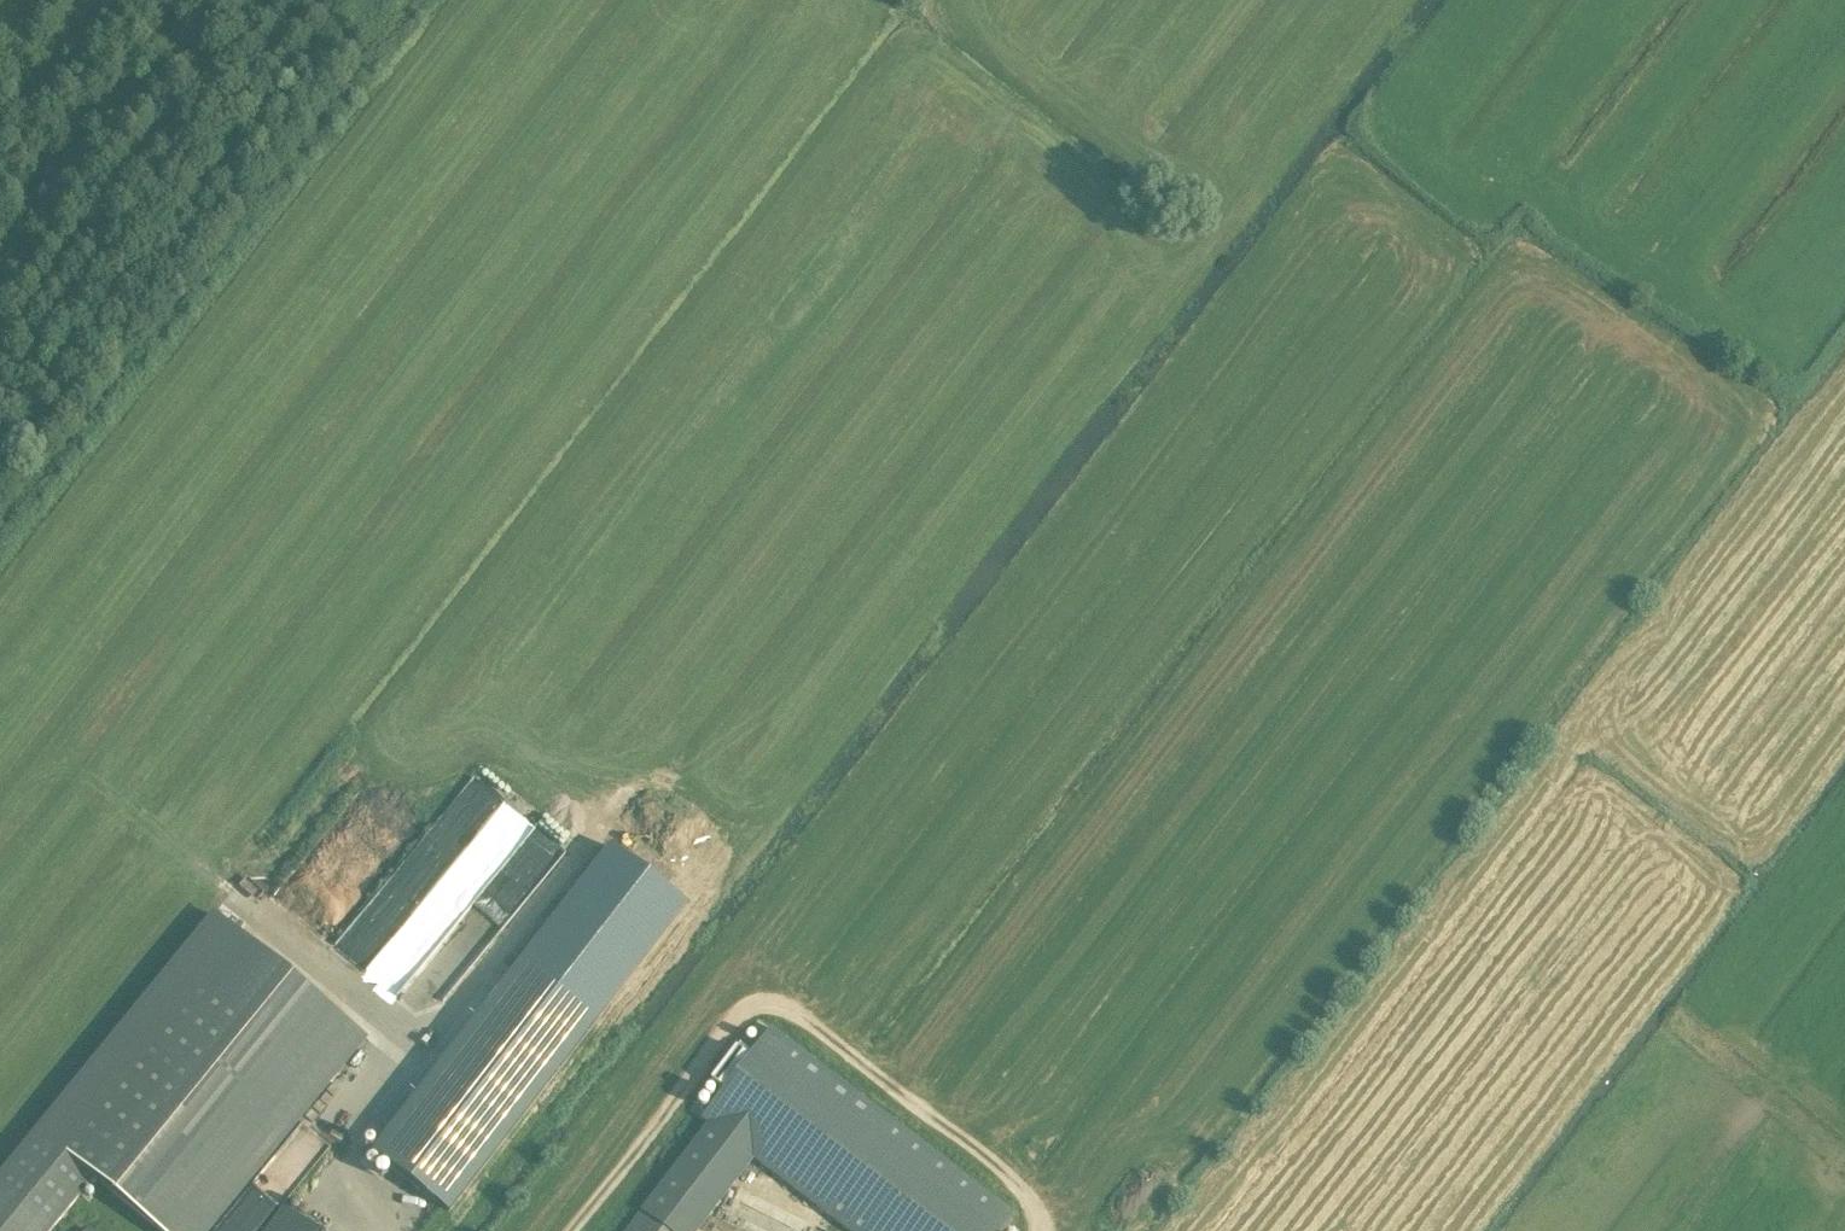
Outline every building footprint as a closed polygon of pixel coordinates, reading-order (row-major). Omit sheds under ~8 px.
[(498,798),(367,972),(431,1020),(562,846),(498,798)] [(215,915),(0,1178),(0,1230),(50,1230),(94,1178),(159,1230),(206,1230),(364,1037),(215,915)] [(518,958),(369,1151),(447,1211),(597,1019),(518,958)] [(641,1208),(671,1230),(698,1230),(753,1158),(848,1230),(1003,1230),(1015,1215),(771,1029),(702,1119),(707,1123),(641,1208)] [(283,1205),(264,1230),(320,1230),(283,1205)] [(641,1208),(624,1230),(671,1230),(641,1208)]
